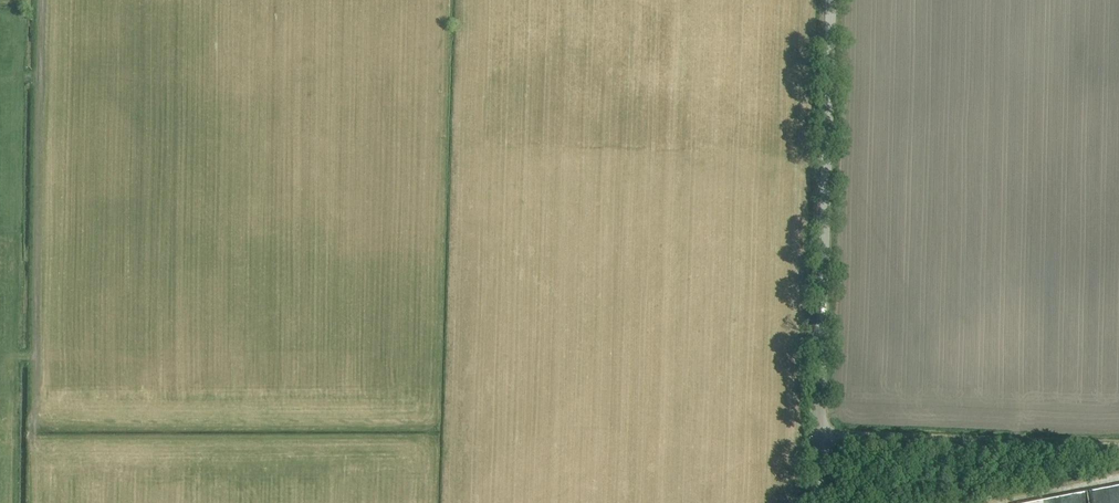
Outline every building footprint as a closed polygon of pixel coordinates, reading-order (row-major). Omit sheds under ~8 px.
[(1094,488),(1096,502),(1118,502),(1118,484),(1094,488)]
